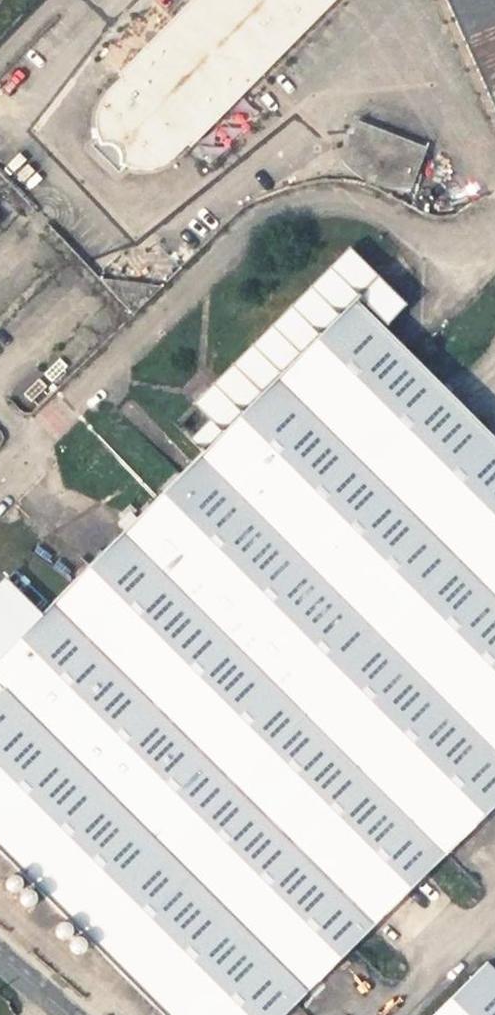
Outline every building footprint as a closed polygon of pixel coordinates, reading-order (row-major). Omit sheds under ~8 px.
[(125,77),(129,83),(107,109),(102,123),(103,138),(116,165),(121,169),(133,175),(146,178),(158,178),(173,170),(193,148),(199,150),(344,0),(198,0),(125,77)] [(494,100),(494,0),(450,0),(494,100)] [(425,149),(356,123),(341,165),(366,183),(384,189),(412,190),(425,149)] [(405,302),(350,247),(193,399),(211,418),(191,438),(202,450),(39,612),(5,577),(0,582),(0,845),(173,1014),(276,1014),(389,903),(494,798),(494,437),(385,326),(405,302)] [(480,961),(446,995),(426,1014),(494,1014),(494,976),(480,961)]
